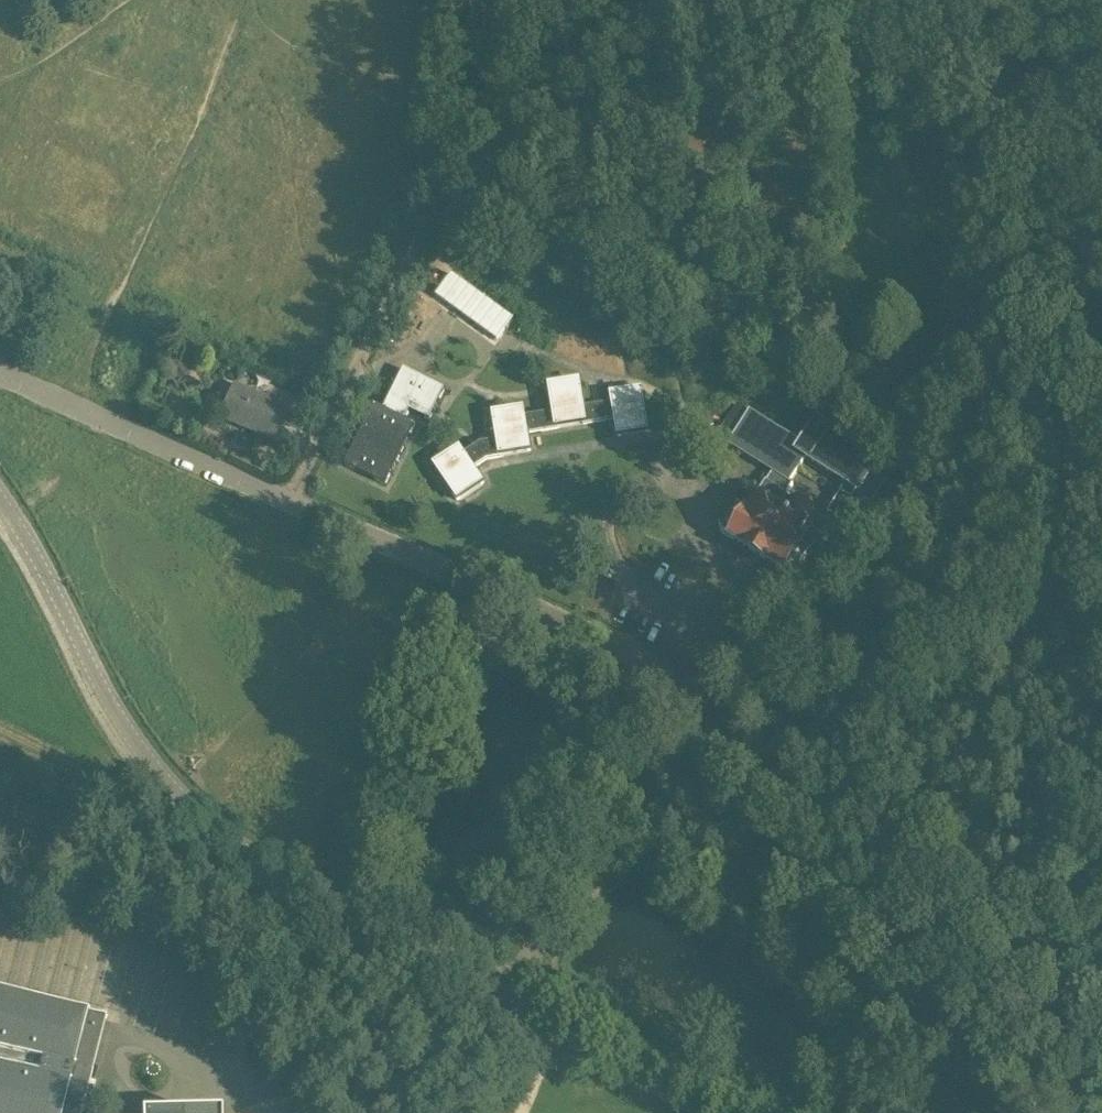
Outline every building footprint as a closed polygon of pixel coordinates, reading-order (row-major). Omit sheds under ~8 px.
[(512,317),(451,273),(435,294),(497,339),(512,317)] [(415,424),(405,419),(409,410),(429,420),(444,389),(404,369),(384,409),(374,404),(345,464),(385,484),(415,424)] [(619,435),(648,430),(643,398),(641,398),(640,389),(612,394),(613,402),(584,407),(581,389),(580,389),(578,380),(550,385),(551,394),(549,394),(552,412),(524,417),(522,409),(494,414),(498,441),(481,444),(464,455),(459,448),(434,465),(457,499),(483,482),(473,466),(486,457),(501,454),(500,453),(529,448),(526,431),(615,416),(619,435)] [(273,439),(281,421),(301,430),(306,417),(286,408),(233,385),(220,416),(273,439)] [(731,440),(736,432),(749,411),(737,404),(724,424),(719,433),(731,440)] [(750,412),(737,433),(730,444),(761,463),(764,460),(777,468),(749,512),(738,504),(720,532),(794,578),(812,551),(811,550),(814,544),(821,548),(833,530),(850,534),(893,467),(878,458),(816,419),(801,443),(750,412)] [(124,921),(126,911),(108,907),(106,916),(124,921)] [(0,993),(0,1112),(82,1112),(105,1019),(0,993)]
